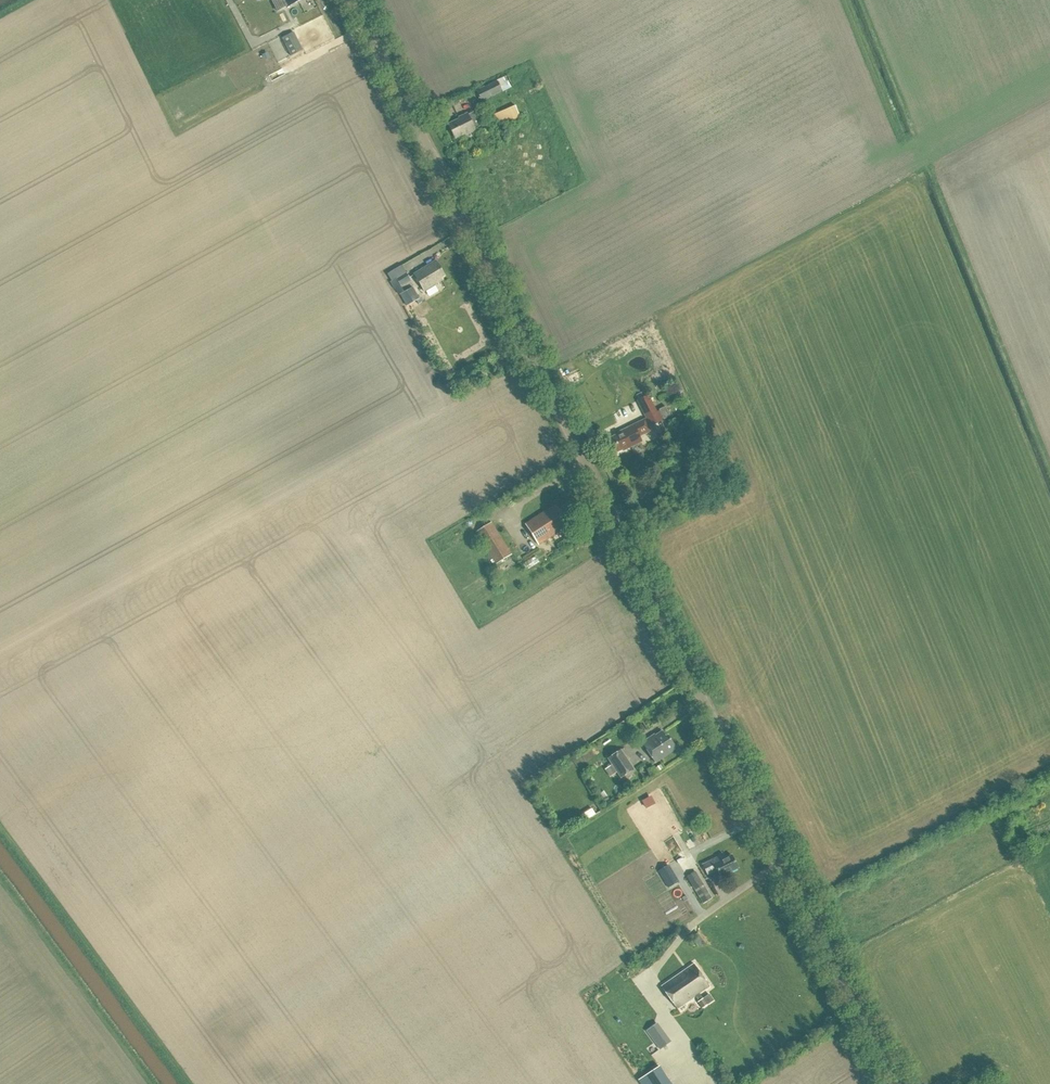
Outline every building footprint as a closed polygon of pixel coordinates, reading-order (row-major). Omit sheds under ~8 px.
[(289,57),(302,51),(293,32),(280,38),(289,57)] [(496,80),(476,90),(482,102),(502,92),(496,80)] [(515,106),(491,116),(496,128),(520,117),(515,106)] [(465,114),(458,118),(459,119),(448,125),(455,138),(465,133),(466,134),(474,130),(473,128),(479,125),(472,112),(466,116),(465,114)] [(441,277),(445,275),(437,260),(414,273),(424,291),(443,280),(441,277)] [(420,300),(414,288),(404,294),(411,305),(417,301),(419,304),(422,303),(420,300)] [(637,401),(650,426),(660,421),(647,395),(637,401)] [(614,436),(603,441),(610,455),(622,450),(622,451),(641,442),(637,435),(648,430),(648,431),(649,430),(643,419),(614,434),(614,436)] [(555,505),(525,525),(537,545),(568,525),(555,505)] [(475,531),(496,564),(512,554),(491,522),(475,531)] [(643,742),(656,762),(675,749),(674,747),(676,746),(668,735),(667,736),(663,730),(652,737),(652,736),(643,742)] [(635,769),(621,749),(608,758),(612,764),(607,768),(612,775),(617,772),(621,778),(635,769)] [(645,808),(655,803),(650,795),(641,801),(645,808)] [(583,821),(595,814),(591,808),(580,815),(583,821)] [(718,857),(702,866),(707,875),(716,870),(720,877),(737,868),(730,855),(720,860),(718,857)] [(665,887),(677,883),(670,864),(658,869),(665,887)] [(711,898),(695,872),(686,877),(702,904),(711,898)] [(692,963),(660,985),(676,1008),(694,995),(698,1000),(696,1001),(701,1007),(706,1004),(698,992),(707,985),(692,963)] [(659,1049),(671,1041),(657,1022),(645,1030),(659,1049)] [(638,1079),(642,1083),(671,1083),(659,1066),(648,1072),(638,1079)]
